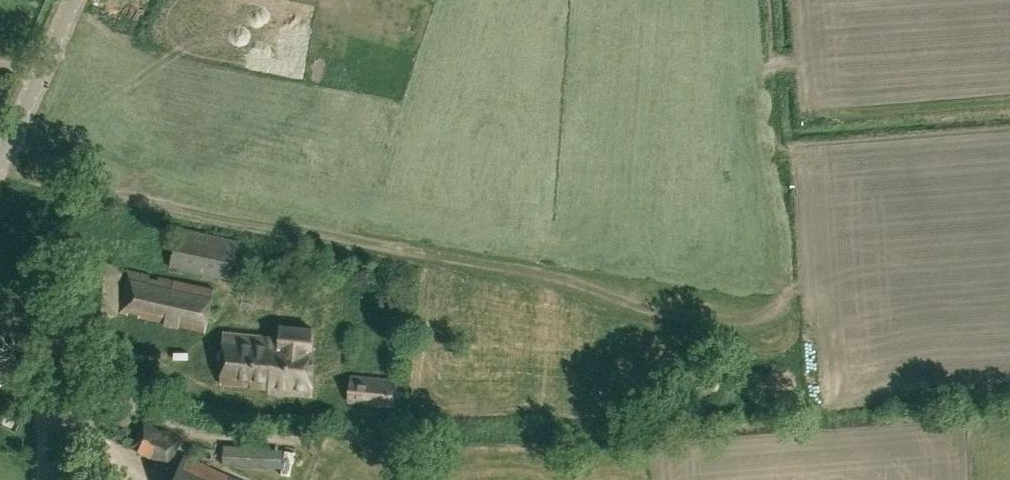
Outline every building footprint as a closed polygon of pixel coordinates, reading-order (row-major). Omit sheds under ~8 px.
[(232,279),(240,235),(179,222),(169,266),(232,279)] [(119,309),(129,267),(122,260),(110,257),(98,263),(89,302),(96,310),(108,313),(119,309)] [(216,288),(131,267),(121,309),(206,330),(216,288)] [(221,383),(269,386),(269,391),(313,393),(312,324),(281,324),(280,335),(224,331),(221,383)] [(395,406),(398,377),(350,373),(347,402),(395,406)] [(171,464),(182,436),(154,423),(138,450),(171,464)] [(184,455),(173,479),(239,479),(184,455)]
